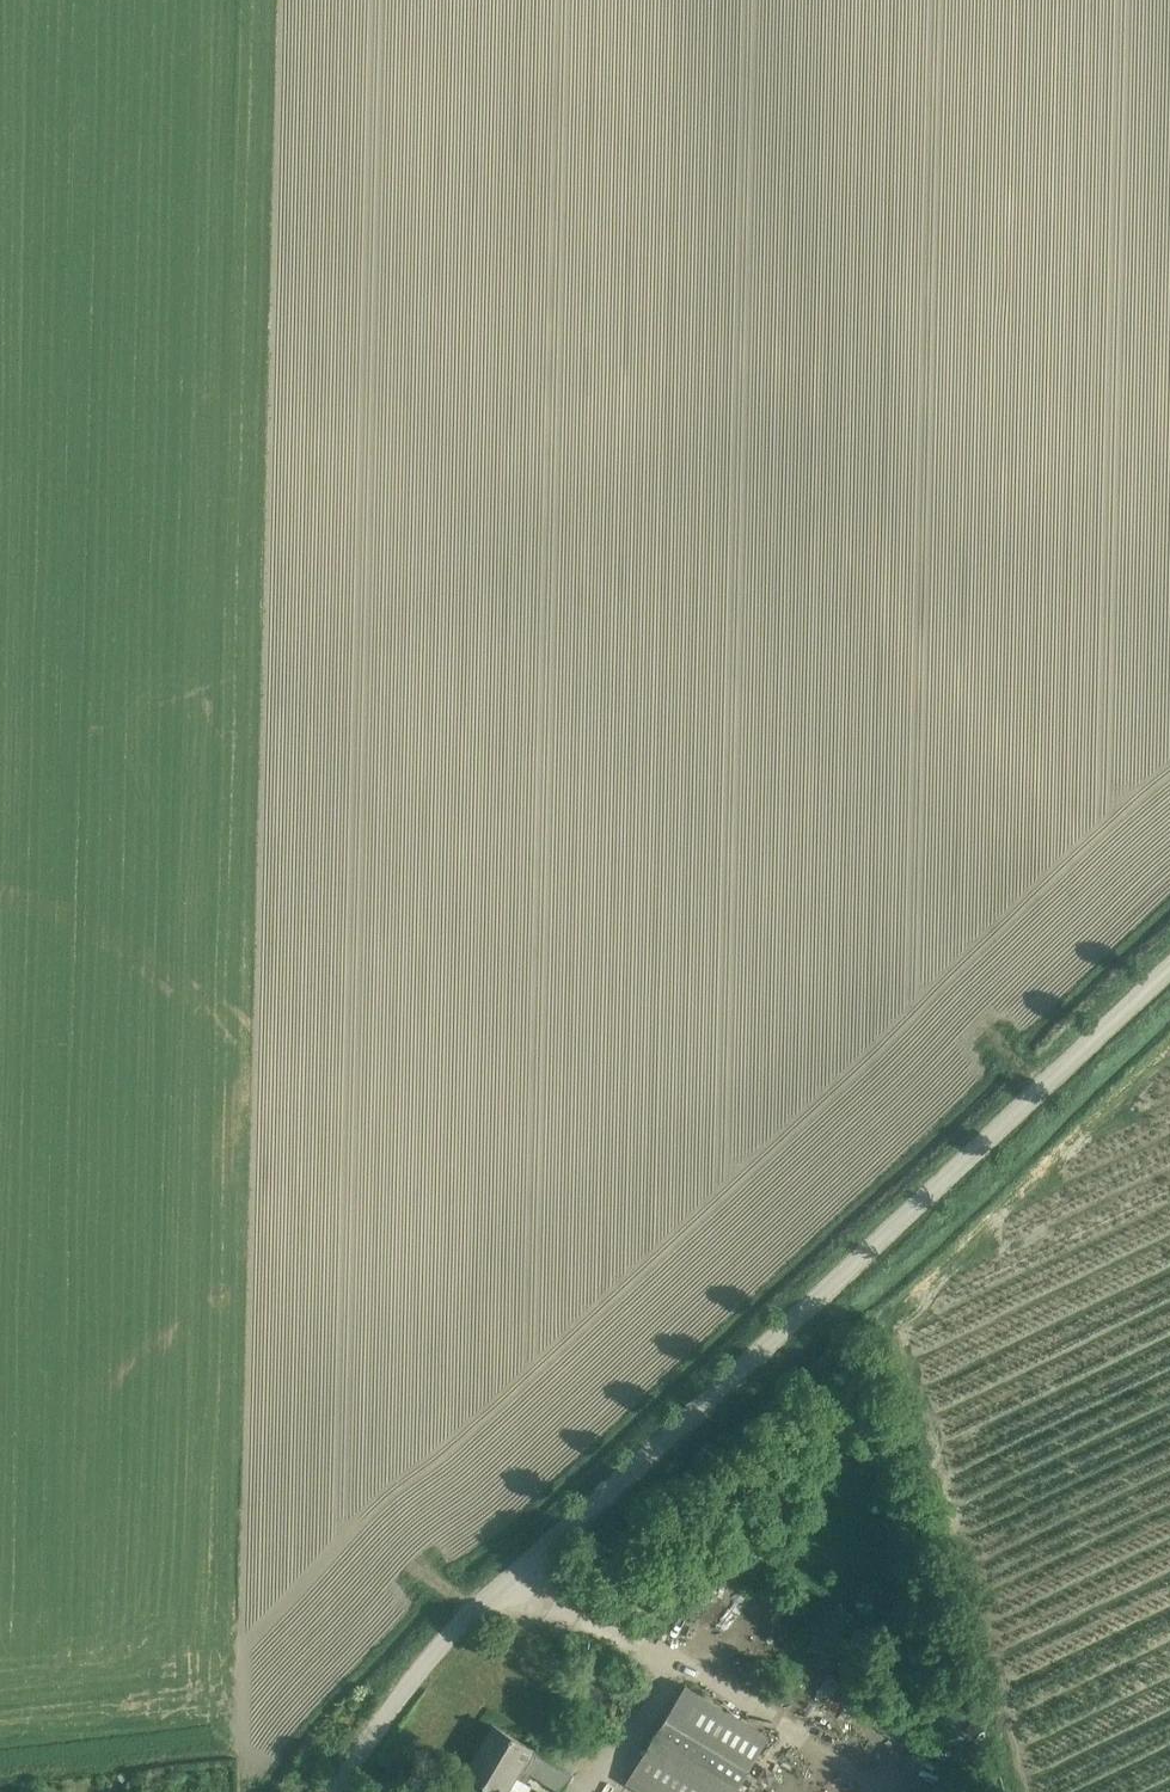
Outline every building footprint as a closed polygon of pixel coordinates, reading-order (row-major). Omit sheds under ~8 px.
[(784,1594),(779,1601),(808,1623),(814,1617),(784,1594)] [(686,1686),(627,1782),(644,1791),(731,1791),(766,1734),(686,1686)] [(495,1725),(466,1773),(498,1791),(508,1791),(518,1776),(528,1783),(534,1774),(562,1791),(565,1791),(576,1774),(495,1725)] [(559,1738),(549,1755),(571,1767),(581,1750),(559,1738)]
